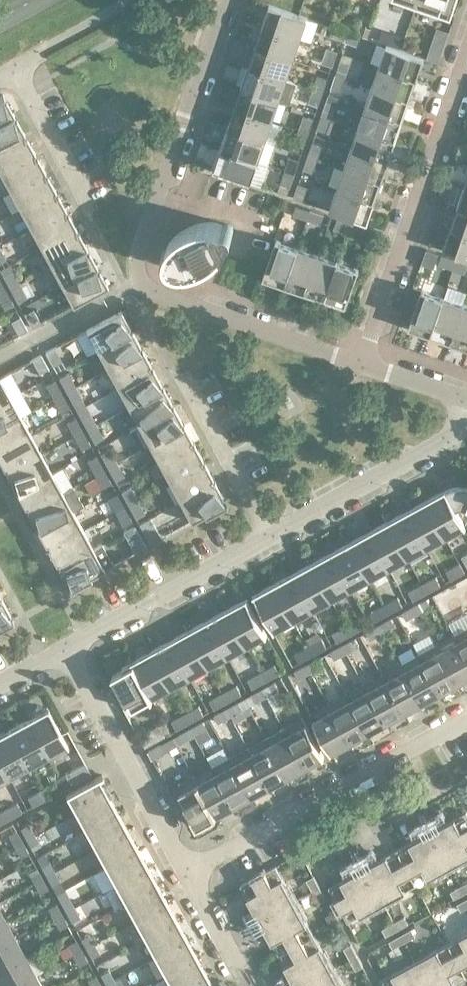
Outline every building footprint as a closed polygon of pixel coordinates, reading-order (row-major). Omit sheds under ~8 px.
[(416,5),(451,17),(457,0),(417,0),(416,5)] [(269,4),(262,25),(299,38),(307,17),(269,4)] [(299,38),(262,25),(255,46),(292,59),(299,38)] [(362,25),(359,35),(360,35),(366,37),(370,28),(362,25)] [(329,36),(343,40),(346,31),(333,26),(329,36)] [(359,35),(346,31),(343,40),(357,45),(360,35),(359,35)] [(390,32),(387,42),(400,46),(403,37),(390,32)] [(386,44),(379,65),(417,78),(424,57),(386,44)] [(292,59),(255,46),(248,66),(285,79),(292,59)] [(322,61),(332,65),(336,51),(327,48),(322,61)] [(349,63),(340,59),(335,73),(345,77),(349,63)] [(417,78),(379,65),(372,86),(410,99),(417,78)] [(285,79),(248,66),(241,87),(278,100),(285,79)] [(345,77),(335,73),(330,87),(340,90),(345,77)] [(317,75),(313,88),(322,92),(327,78),(317,75)] [(410,99),(372,86),(365,106),(403,119),(410,99)] [(278,100),(241,87),(234,107),(271,120),(278,100)] [(322,92),(313,88),(308,102),(318,106),(322,92)] [(13,113),(2,93),(0,95),(0,121),(13,113)] [(336,104),(326,100),(321,114),(331,117),(336,104)] [(403,119),(365,106),(358,127),(396,140),(403,119)] [(271,120),(234,107),(227,128),(264,140),(271,120)] [(13,113),(0,121),(0,145),(24,132),(13,113)] [(331,117),(321,114),(316,128),(326,131),(331,117)] [(303,115),(299,129),(308,133),(313,119),(303,115)] [(396,140),(358,127),(351,147),(389,160),(396,140)] [(264,140),(227,128),(220,148),(257,161),(264,140)] [(308,133),(299,129),(294,143),(304,146),(308,133)] [(24,132),(0,145),(0,170),(34,151),(24,132)] [(322,145),(312,141),(307,155),(317,158),(322,145)] [(389,160),(351,147),(344,168),(382,180),(389,160)] [(257,161),(220,148),(213,169),(250,182),(257,161)] [(34,151),(0,170),(0,173),(9,190),(44,170),(34,151)] [(317,158),(307,155),(302,169),(312,172),(317,158)] [(289,156),(285,170),(294,173),(299,160),(289,156)] [(382,180),(344,168),(337,188),(375,201),(382,180)] [(55,189),(44,170),(9,190),(20,208),(55,189)] [(294,173),(285,170),(280,184),(290,187),(294,173)] [(307,186),(298,183),(293,197),(303,200),(307,186)] [(464,186),(457,206),(466,210),(466,187),(464,186)] [(375,201),(337,188),(330,209),(367,222),(375,201)] [(65,208),(55,189),(20,208),(30,227),(65,208)] [(310,209),(296,204),(293,214),(307,218),(310,209)] [(457,206),(450,227),(466,233),(466,210),(457,206)] [(75,227),(65,208),(30,227),(40,246),(75,227)] [(324,213),(310,209),(307,218),(320,223),(324,213)] [(351,223),(337,218),(334,228),(348,233),(351,223)] [(168,244),(167,245),(166,247),(166,248),(165,251),(165,254),(165,256),(165,258),(166,259),(166,260),(167,262),(169,264),(171,265),(174,266),(176,267),(179,268),(184,268),(186,268),(189,268),(193,267),(199,265),(203,264),(207,262),(211,260),(213,258),(217,255),(219,253),(222,250),(224,248),(225,246),(227,244),(227,242),(228,239),(229,237),(230,236),(231,235),(232,234),(232,233),(233,232),(233,230),(233,228),(232,228),(232,227),(231,226),(230,225),(229,224),(228,224),(226,224),(225,224),(224,224),(223,224),(221,223),(218,222),(215,222),(212,221),(207,221),(203,222),(200,222),(195,224),(190,226),(185,228),(181,230),(178,233),(176,234),(173,237),(170,240),(168,244)] [(365,228),(351,223),(348,233),(362,237),(365,228)] [(86,246),(75,227),(40,246),(51,265),(86,246)] [(450,227),(443,248),(466,256),(466,233),(450,227)] [(263,277),(284,285),(297,247),(276,240),(263,277)] [(96,265),(86,246),(51,265),(61,284),(96,265)] [(317,254),(297,247),(284,285),(304,291),(317,254)] [(364,249),(362,256),(372,259),(374,252),(364,249)] [(426,249),(421,263),(433,267),(438,253),(426,249)] [(338,261),(317,254),(304,291),(325,298),(338,261)] [(456,259),(442,254),(438,264),(452,268),(456,259)] [(456,259),(452,268),(466,273),(466,270),(466,263),(456,259)] [(359,268),(338,261),(325,298),(346,306),(359,268)] [(100,272),(96,265),(61,284),(72,304),(107,285),(100,272)] [(11,269),(2,274),(10,288),(19,283),(11,269)] [(26,296),(19,283),(10,288),(17,302),(26,296)] [(408,327),(430,334),(443,297),(421,289),(408,327)] [(5,290),(0,293),(0,301),(4,309),(13,304),(5,290)] [(463,304),(443,297),(430,334),(450,341),(463,304)] [(463,304),(450,341),(466,347),(466,305),(463,304)] [(33,308),(24,313),(31,327),(40,322),(33,308)] [(132,330),(121,310),(85,329),(96,349),(132,330)] [(27,329),(19,315),(10,320),(18,334),(27,329)] [(142,349),(132,330),(96,349),(107,368),(142,349)] [(61,360),(54,346),(45,351),(52,365),(61,360)] [(152,368),(142,349),(107,368),(117,387),(152,368)] [(48,367),(40,354),(32,358),(39,372),(48,367)] [(163,387),(152,368),(117,387),(128,406),(163,387)] [(67,372),(58,377),(66,390),(75,385),(67,372)] [(0,379),(0,402),(10,396),(0,379)] [(62,393),(54,379),(45,384),(53,397),(62,393)] [(82,399),(75,385),(66,390),(73,404),(82,399)] [(173,406),(163,387),(128,406),(138,425),(173,406)] [(69,406),(62,393),(53,397),(60,411),(69,406)] [(10,396),(0,402),(0,426),(20,415),(10,396)] [(183,425),(173,406),(138,425),(148,444),(183,425)] [(88,410),(79,415),(87,428),(96,423),(88,410)] [(20,415),(0,426),(0,451),(30,434),(20,415)] [(82,431),(75,417),(66,422),(73,435),(82,431)] [(103,437),(96,423),(87,428),(94,442),(103,437)] [(194,443),(183,425),(148,444),(159,463),(194,443)] [(90,444),(82,431),(73,435),(81,449),(90,444)] [(30,434),(0,451),(0,462),(6,473),(41,453),(30,434)] [(204,462),(194,443),(159,463),(169,482),(204,462)] [(109,447),(100,452),(107,466),(116,461),(109,447)] [(51,472),(41,453),(6,473),(16,491),(51,472)] [(103,468),(96,455),(87,460),(94,473),(103,468)] [(124,475),(116,461),(107,466),(115,480),(124,475)] [(214,481),(204,462),(169,482),(179,501),(214,481)] [(110,482),(103,468),(94,473),(102,487),(110,482)] [(61,491),(51,472),(16,491),(26,510),(61,491)] [(225,501),(214,481),(179,501),(190,521),(225,501)] [(72,485),(61,491),(26,510),(37,529),(72,510),(82,504),(72,485)] [(130,485),(121,491),(128,504),(137,499),(130,485)] [(461,507),(459,488),(457,488),(453,489),(449,490),(442,494),(441,492),(425,500),(444,535),(463,525),(465,528),(466,527),(456,509),(458,508),(461,507)] [(124,506),(116,493),(107,498),(115,511),(124,506)] [(145,513),(137,499),(128,504),(135,518),(145,513)] [(444,535),(425,500),(406,511),(425,546),(444,535)] [(131,520),(124,506),(115,511),(122,525),(131,520)] [(82,529),(72,510),(37,529),(47,548),(82,529)] [(425,546),(406,511),(387,521),(406,556),(425,546)] [(150,517),(138,523),(149,543),(161,537),(150,517)] [(406,556),(387,521),(368,531),(387,567),(406,556)] [(145,545),(134,525),(123,531),(134,551),(145,545)] [(92,548),(82,529),(47,548),(57,567),(92,548)] [(387,567),(368,531),(349,542),(368,577),(387,567)] [(368,577),(349,542),(330,552),(349,587),(368,577)] [(101,543),(92,548),(57,567),(68,587),(112,563),(101,543)] [(349,587),(330,552),(311,563),(330,598),(349,587)] [(330,598),(311,563),(292,573),(311,608),(330,598)] [(446,571),(451,579),(465,572),(459,563),(446,571)] [(311,608),(292,573),(273,583),(292,619),(311,608)] [(435,576),(422,584),(426,593),(440,585),(435,576)] [(292,619),(273,583),(253,594),(274,632),(275,631),(273,629),(292,619)] [(426,593),(422,584),(408,591),(413,600),(426,593)] [(397,597),(383,605),(388,613),(402,606),(397,597)] [(1,598),(0,599),(0,625),(12,618),(1,598)] [(267,636),(246,598),(226,609),(245,644),(264,634),(266,636),(267,636)] [(431,606),(427,598),(414,605),(419,613),(431,606)] [(388,613),(383,605),(370,612),(375,621),(388,613)] [(419,613),(414,605),(402,611),(406,619),(419,613)] [(245,644),(226,609),(207,620),(226,655),(245,644)] [(395,625),(391,617),(378,624),(383,632),(395,625)] [(359,618),(345,625),(350,634),(364,627),(359,618)] [(226,655),(207,620),(188,630),(208,665),(226,655)] [(383,632),(378,624),(366,631),(371,639),(383,632)] [(350,634),(345,625),(332,633),(337,642),(350,634)] [(454,634),(466,658),(466,627),(454,634)] [(208,665),(188,630),(169,640),(189,675),(208,665)] [(454,634),(436,644),(457,683),(466,678),(466,658),(454,634)] [(359,645),(354,637),(342,644),(347,652),(359,645)] [(321,639),(307,646),(312,655),(326,647),(321,639)] [(189,675),(169,640),(150,651),(170,686),(189,675)] [(347,652),(342,644),(330,651),(334,659),(347,652)] [(457,683),(436,644),(418,654),(439,693),(457,683)] [(312,655),(307,646),(294,654),(299,662),(312,655)] [(170,686),(150,651),(136,658),(137,661),(133,663),(151,696),(152,696),(170,686)] [(439,693),(418,654),(400,664),(422,703),(439,693)] [(323,665),(319,657),(306,664),(311,672),(323,665)] [(151,696),(133,663),(112,675),(112,676),(113,675),(132,709),(151,698),(152,699),(153,698),(152,696),(151,696)] [(274,664),(260,672),(265,681),(279,673),(274,664)] [(311,672),(306,664),(294,670),(298,678),(311,672)] [(422,703),(400,664),(382,674),(403,713),(422,703)] [(265,681),(260,672),(247,679),(252,688),(265,681)] [(403,713),(382,674),(364,683),(385,723),(403,713)] [(278,689),(274,681),(262,688),(266,696),(278,689)] [(385,723),(364,683),(346,693),(367,733),(385,723)] [(236,685),(223,692),(227,701),(241,694),(236,685)] [(266,696),(262,688),(250,695),(254,703),(266,696)] [(227,701),(223,692),(209,700),(214,709),(227,701)] [(367,733),(346,693),(328,703),(349,742),(367,733)] [(243,709),(238,701),(226,708),(230,716),(243,709)] [(349,742),(328,703),(310,713),(310,712),(309,713),(331,753),(332,753),(332,752),(349,742)] [(45,708),(26,718),(46,753),(65,743),(66,746),(67,745),(46,706),(45,707),(45,708)] [(198,706),(185,713),(190,722),(203,715),(198,706)] [(230,716),(226,708),(214,714),(218,722),(230,716)] [(190,722),(185,713),(171,721),(176,730),(190,722)] [(324,757),(302,717),(301,717),(301,718),(283,727),(305,767),(323,757),(323,758),(324,757)] [(46,753),(26,718),(8,729),(27,764),(46,753)] [(207,728),(203,720),(190,727),(195,735),(207,728)] [(159,724),(139,735),(145,747),(165,736),(159,724)] [(195,735),(190,727),(178,734),(182,742),(195,735)] [(305,767),(283,727),(265,737),(287,777),(305,767)] [(8,729),(0,733),(0,760),(8,774),(27,764),(8,729)] [(287,777),(265,737),(248,747),(269,786),(287,777)] [(164,752),(160,744),(147,751),(152,758),(164,752)] [(269,786),(248,747),(230,757),(251,796),(269,786)] [(251,796),(230,757),(212,767),(233,806),(251,796)] [(90,773),(84,762),(64,773),(70,784),(90,773)] [(233,806),(212,767),(194,776),(215,816),(233,806)] [(103,776),(101,774),(65,794),(75,812),(108,795),(112,793),(105,781),(101,783),(99,778),(103,776)] [(215,816),(194,776),(175,787),(197,826),(215,816)] [(54,781),(40,789),(45,798),(59,790),(54,781)] [(45,798),(40,789),(27,796),(32,805),(45,798)] [(118,813),(108,795),(75,812),(85,830),(118,813)] [(16,802),(3,810),(7,819),(21,811),(16,802)] [(429,821),(423,811),(420,813),(425,823),(413,829),(413,830),(416,829),(420,836),(397,849),(417,884),(466,857),(466,813),(466,811),(442,824),(438,817),(441,815),(440,814),(429,821)] [(128,830),(118,813),(85,830),(95,848),(128,830)] [(28,823),(20,827),(26,839),(34,835),(28,823)] [(22,842),(16,829),(8,834),(14,846),(22,842)] [(137,848),(128,830),(95,848),(105,866),(137,848)] [(40,845),(34,835),(26,839),(32,849),(40,845)] [(28,852),(22,842),(14,846),(20,856),(28,852)] [(147,866),(137,848),(105,866),(115,884),(147,866)] [(351,851),(357,860),(345,867),(348,866),(352,874),(328,887),(348,922),(417,884),(397,849),(374,862),(370,854),(373,852),(372,852),(360,858),(355,849),(351,851)] [(49,861),(41,866),(46,875),(54,871),(49,861)] [(243,910),(250,922),(240,927),(242,931),(252,926),(258,938),(259,937),(257,935),(265,930),(278,954),(313,934),(275,865),(240,885),(253,909),(246,913),(244,910),(243,910)] [(157,884),(147,866),(115,884),(124,902),(157,884)] [(42,877),(36,867),(28,871),(34,882),(42,877)] [(59,880),(54,871),(46,875),(51,885),(59,880)] [(319,887),(313,875),(306,879),(312,890),(319,887)] [(48,888),(42,877),(34,882),(40,892),(48,888)] [(167,903),(157,884),(124,902),(134,920),(167,903)] [(465,892),(461,885),(450,891),(454,898),(465,892)] [(325,898),(319,887),(312,890),(318,901),(325,898)] [(68,897),(60,901),(66,911),(74,906),(68,897)] [(457,903),(461,910),(466,907),(466,898),(457,903)] [(61,913),(56,903),(48,907),(54,917),(61,913)] [(177,920),(167,903),(134,920),(144,938),(177,920)] [(79,916),(74,906),(66,911),(71,921),(79,916)] [(332,910),(325,915),(330,924),(338,920),(332,910)] [(67,924),(61,913),(54,917),(59,928),(67,924)] [(404,916),(393,922),(397,929),(408,923),(404,916)] [(6,920),(0,923),(0,947),(15,938),(6,920)] [(187,938),(177,920),(144,938),(154,956),(187,938)] [(397,929),(393,922),(382,928),(386,935),(397,929)] [(415,936),(411,928),(400,935),(404,942),(415,936)] [(448,942),(466,976),(466,932),(448,942)] [(88,933),(80,938),(85,947),(93,943),(88,933)] [(313,934),(278,954),(290,977),(283,981),(281,978),(281,979),(285,985),(341,985),(313,934)] [(404,942),(400,935),(389,941),(393,948),(404,942)] [(15,938),(0,947),(0,970),(25,956),(15,938)] [(196,956),(187,938),(154,956),(164,974),(196,956)] [(81,949),(76,939),(68,943),(73,953),(81,949)] [(448,942),(379,980),(383,985),(452,985),(466,978),(466,976),(448,942)] [(99,952),(93,943),(85,947),(91,957),(99,952)] [(357,955),(351,943),(343,948),(350,959),(357,955)] [(87,960),(81,949),(73,953),(79,964),(87,960)] [(363,966),(357,955),(350,959),(356,970),(363,966)] [(25,956),(0,970),(0,985),(14,985),(35,974),(25,956)] [(196,956),(164,974),(170,985),(184,985),(206,974),(196,956)] [(108,969),(100,973),(105,983),(113,979),(108,969)] [(35,974),(14,985),(41,985),(35,974)] [(206,974),(184,985),(213,985),(206,974)] [(95,975),(87,979),(91,985),(99,985),(101,985),(95,975)]
